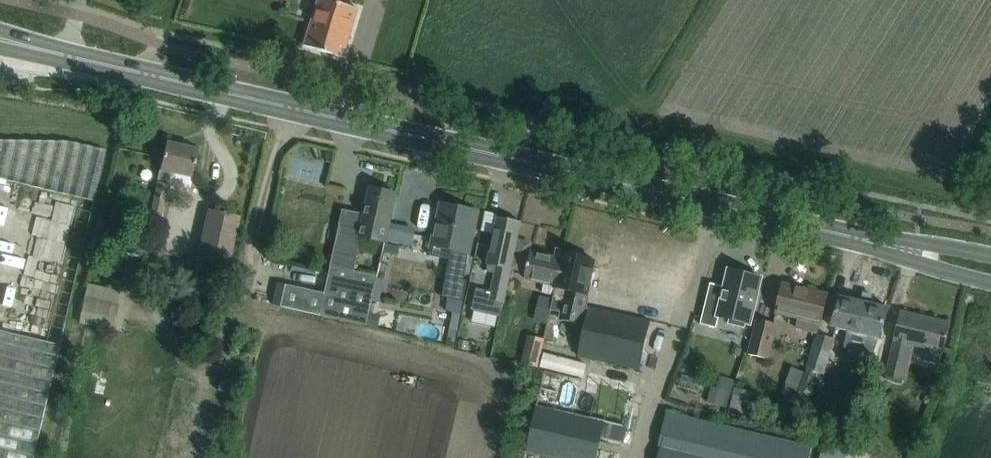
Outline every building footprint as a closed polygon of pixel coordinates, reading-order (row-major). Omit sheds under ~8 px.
[(304,46),(343,57),(358,10),(341,5),(343,0),(317,0),(304,46)] [(94,200),(106,151),(68,141),(0,140),(0,178),(94,200)] [(165,143),(159,171),(160,171),(150,216),(160,218),(168,185),(188,189),(197,150),(165,143)] [(385,242),(391,214),(396,194),(371,188),(362,230),(340,225),(336,245),(325,293),(285,285),(281,306),(362,325),(374,275),(354,271),(361,238),(384,243),(385,242)] [(436,227),(433,240),(455,245),(452,260),(450,260),(446,276),(447,276),(463,279),(463,276),(473,232),(478,212),(446,205),(442,221),(437,220),(436,227)] [(112,210),(109,224),(119,226),(122,212),(112,210)] [(208,210),(204,229),(197,257),(229,264),(239,217),(208,210)] [(497,217),(493,237),(487,264),(488,264),(487,270),(496,272),(492,291),(477,288),(472,309),(500,315),(502,302),(504,302),(521,222),(497,217)] [(150,235),(107,226),(102,247),(145,256),(150,235)] [(552,295),(561,259),(530,252),(524,278),(544,283),(542,293),(552,295)] [(561,259),(552,295),(554,296),(551,310),(561,313),(559,321),(585,327),(579,356),(639,370),(647,335),(653,336),(656,323),(589,307),(589,309),(583,308),(588,286),(593,287),(596,271),(592,270),(594,260),(563,253),(561,259)] [(700,324),(716,328),(719,316),(730,319),(729,323),(744,327),(745,323),(750,324),(761,278),(729,270),(722,297),(708,293),(700,324)] [(447,277),(442,297),(448,299),(446,310),(447,311),(459,313),(461,313),(467,280),(463,279),(447,276),(447,277)] [(379,301),(384,281),(376,280),(372,300),(379,301)] [(819,334),(828,294),(783,283),(776,313),(797,318),(794,329),(815,334),(818,335),(819,334)] [(89,284),(80,324),(112,331),(121,292),(89,284)] [(879,338),(889,308),(841,297),(831,327),(879,338)] [(901,312),(896,331),(886,375),(906,380),(914,346),(925,348),(923,359),(940,363),(942,352),(949,323),(932,319),(931,321),(923,319),(923,317),(901,312)] [(380,315),(369,313),(366,326),(377,328),(380,315)] [(756,320),(747,354),(768,359),(777,326),(756,320)] [(59,344),(0,330),(0,457),(31,457),(59,344)] [(824,373),(835,339),(819,334),(818,335),(815,334),(804,366),(824,373)] [(544,340),(527,336),(521,363),(538,367),(544,340)] [(561,377),(544,373),(525,452),(551,457),(597,457),(605,422),(626,427),(634,394),(561,377)] [(761,409),(766,393),(748,387),(743,403),(761,409)] [(810,446),(685,417),(666,412),(658,444),(660,445),(657,457),(807,457),(810,446)] [(845,444),(825,439),(819,457),(841,457),(845,444)] [(618,456),(627,457),(637,457),(639,451),(619,448),(618,456)]
